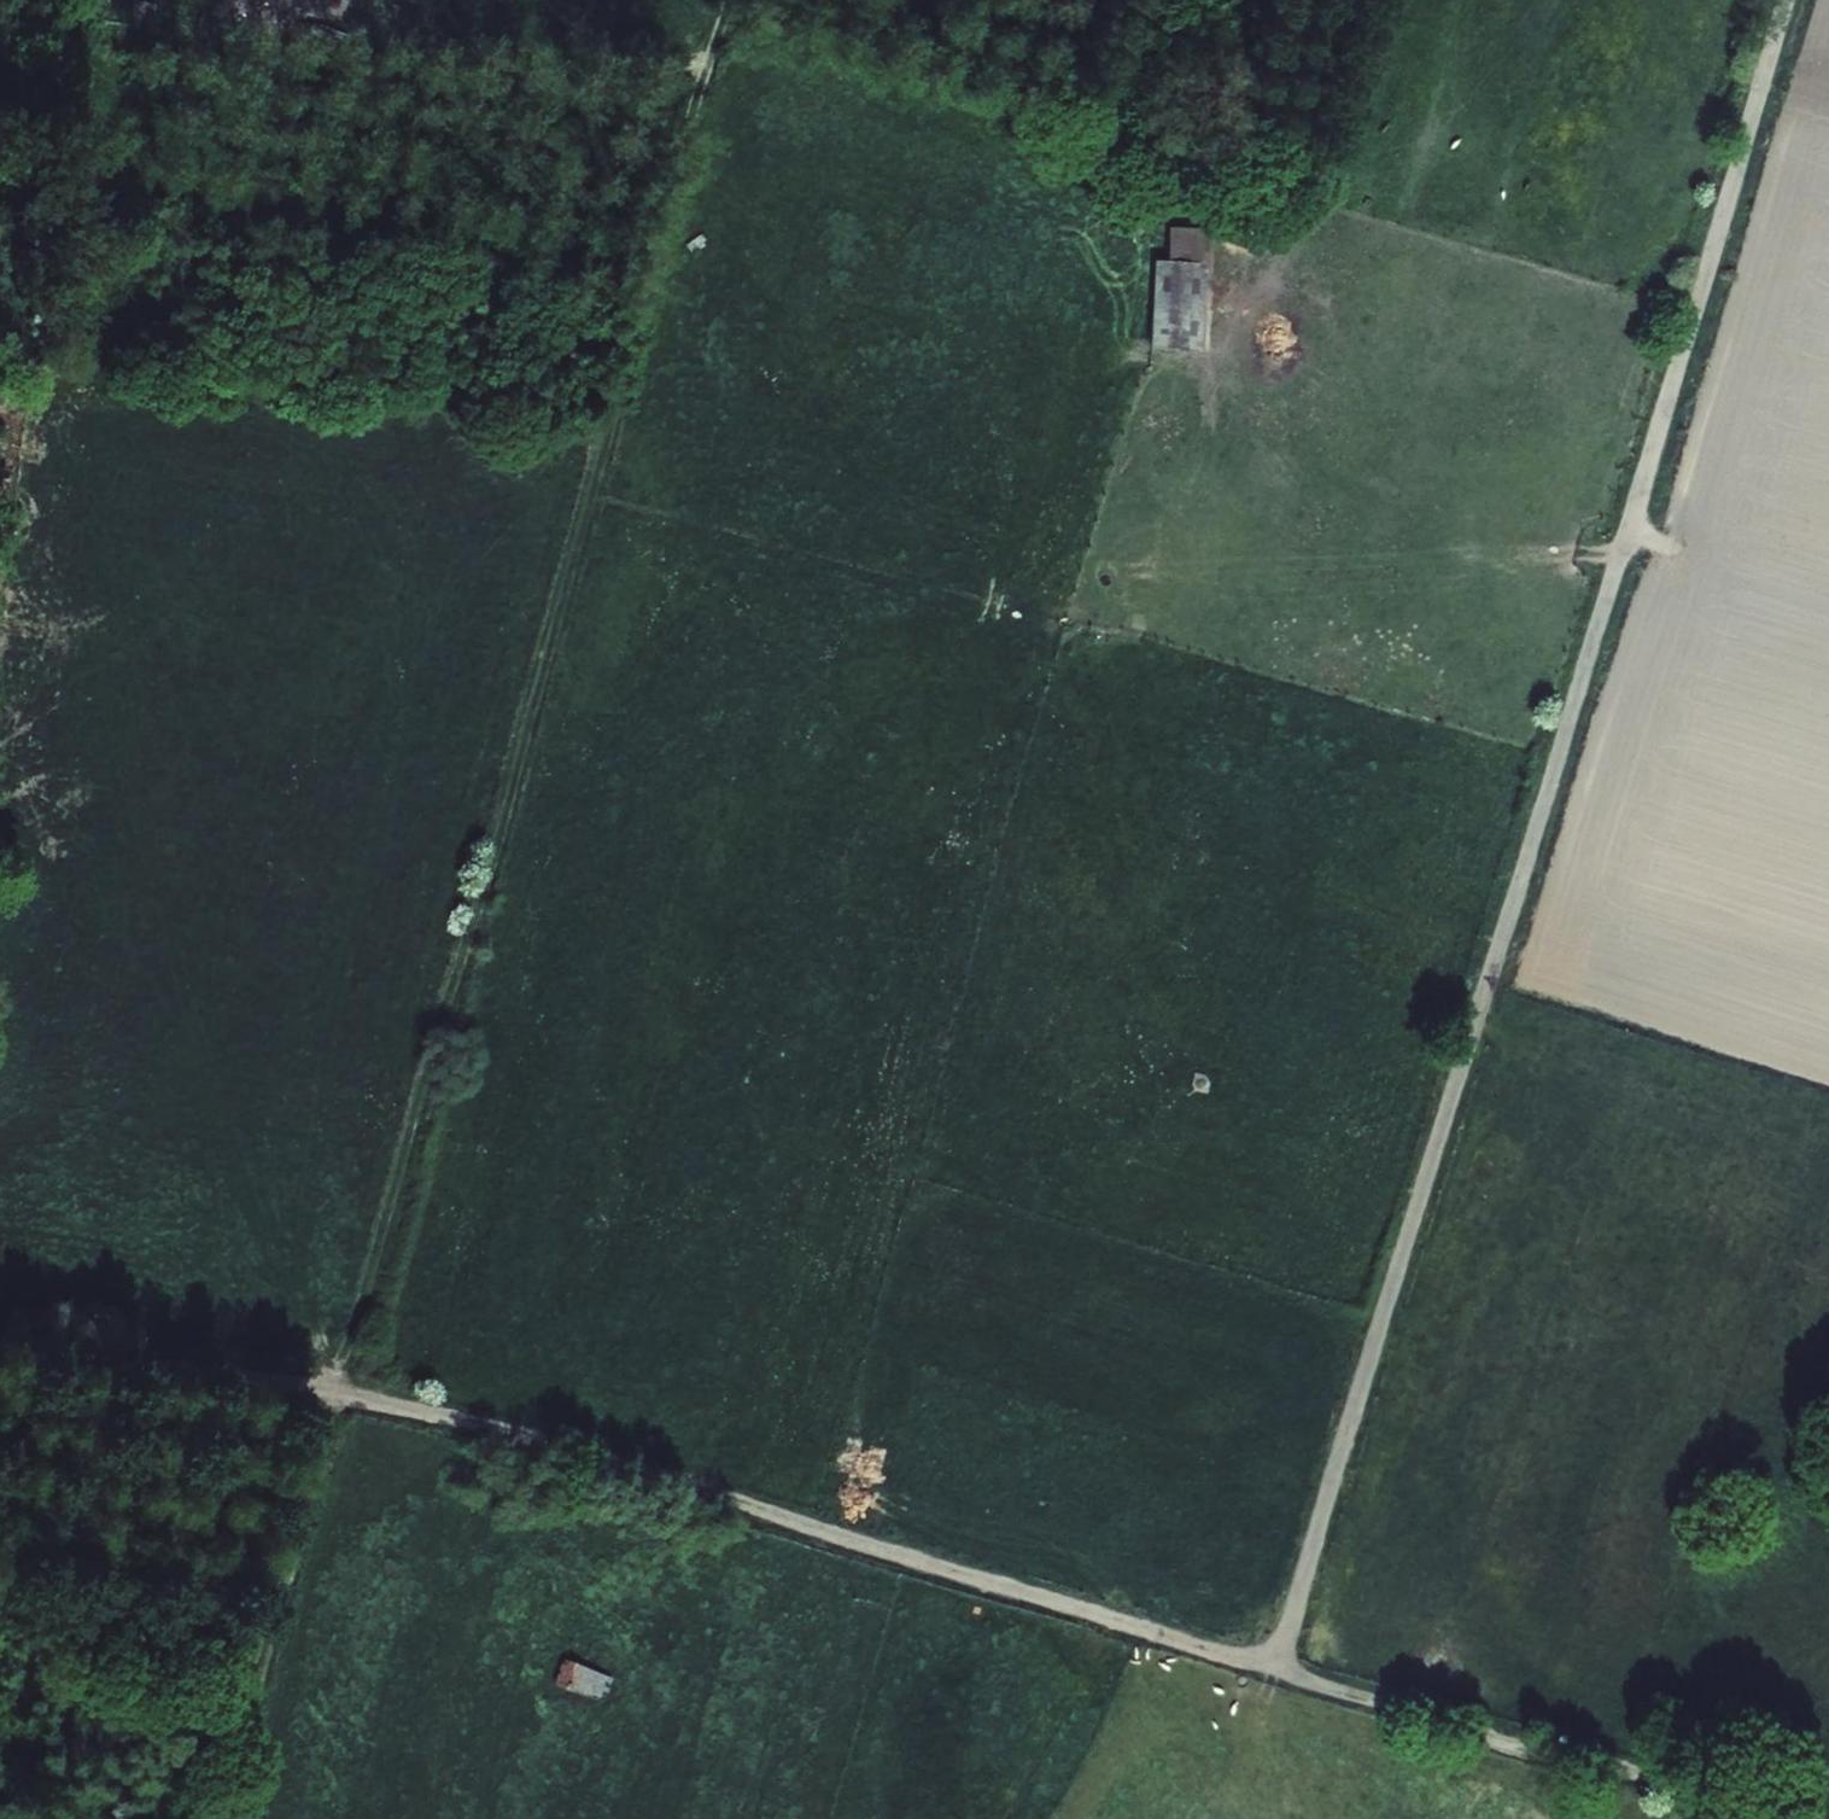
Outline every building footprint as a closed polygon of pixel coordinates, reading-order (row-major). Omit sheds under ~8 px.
[(1156,346),(1209,347),(1211,224),(1174,223),(1173,258),(1158,257),(1156,346)] [(607,1697),(615,1672),(567,1657),(559,1681),(607,1697)]
